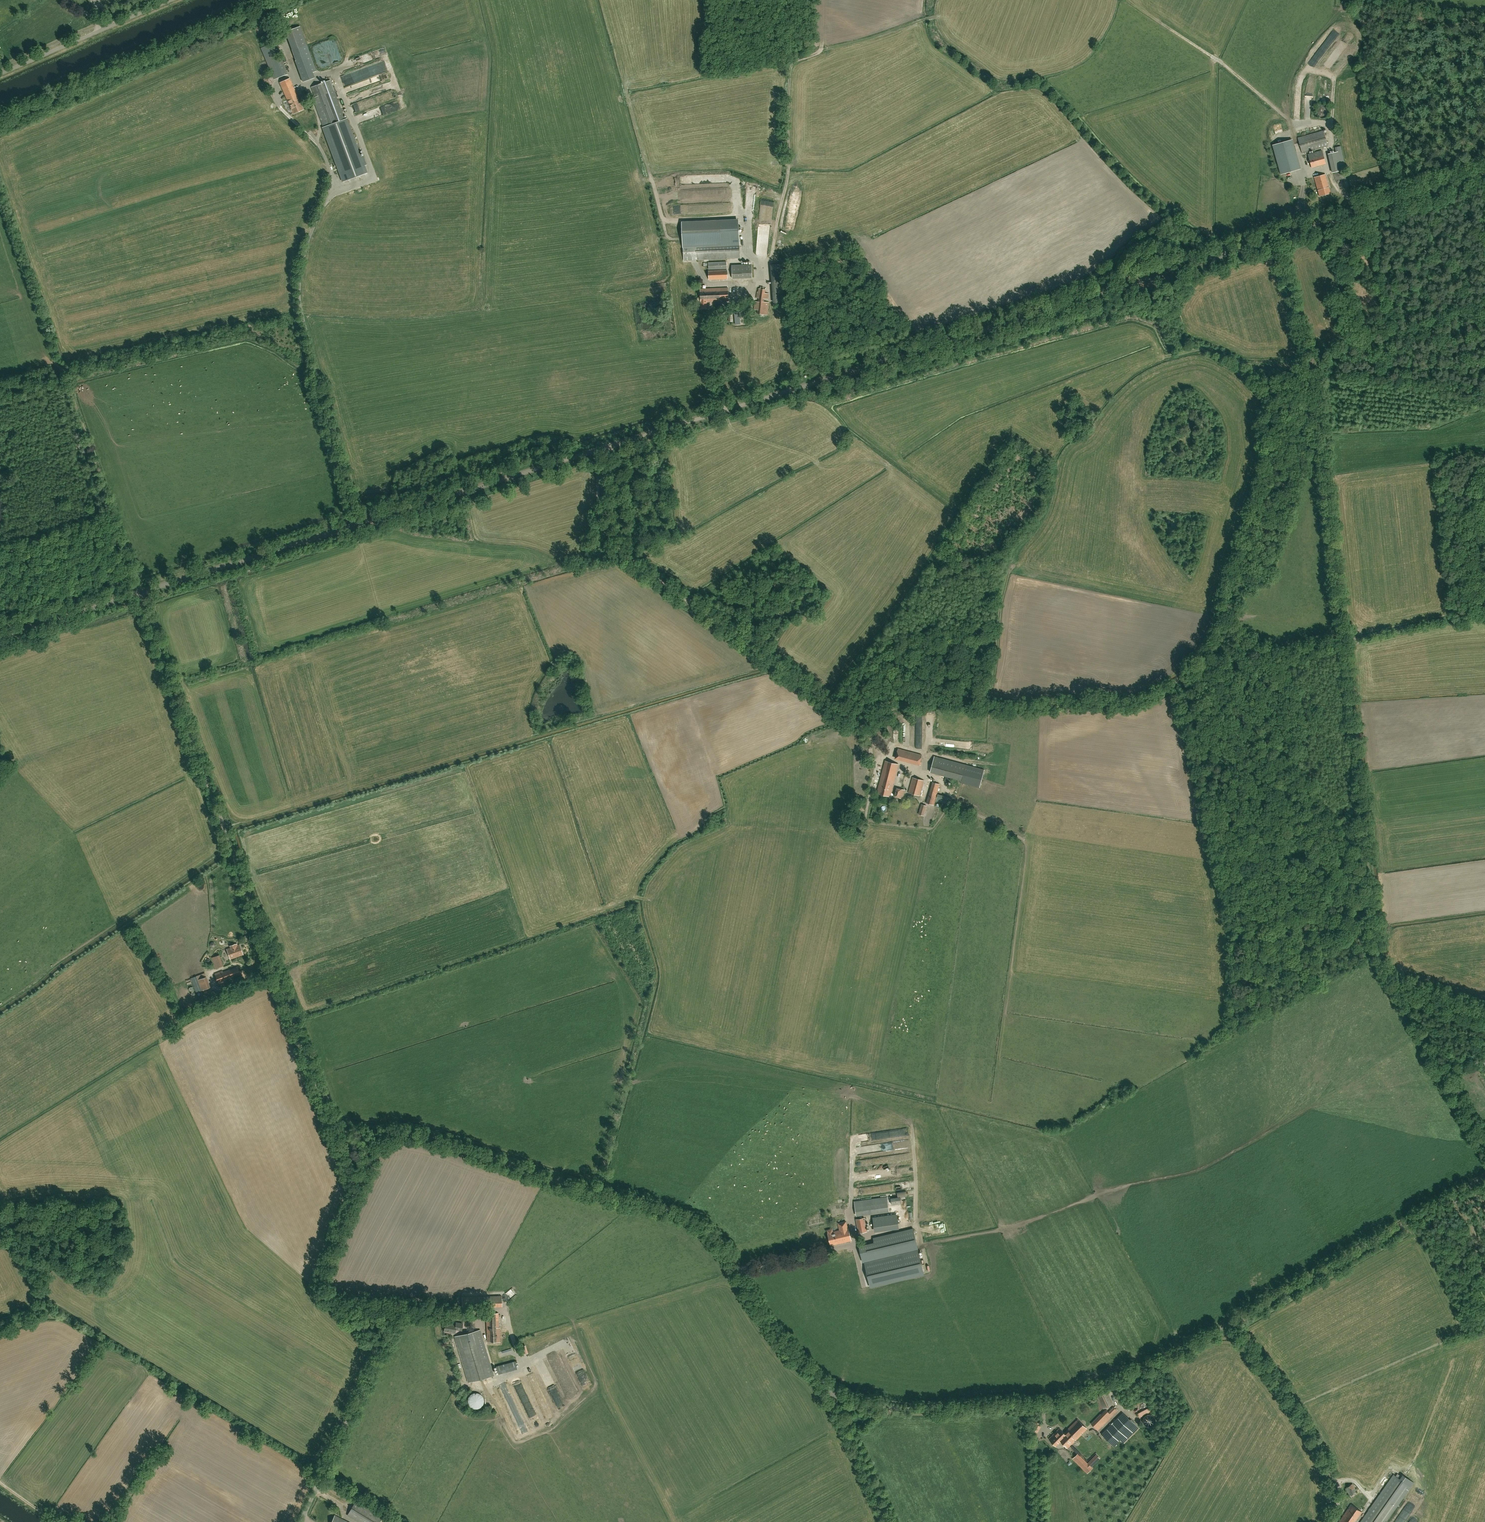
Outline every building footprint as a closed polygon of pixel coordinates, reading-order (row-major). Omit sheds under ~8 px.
[(261,48),(266,61),(274,79),(287,74),(284,68),(285,68),(279,55),(276,56),(271,44),(261,48)] [(303,82),(314,78),(306,57),(295,61),(303,82)] [(271,84),(274,80),(270,74),(266,75),(263,79),(266,84),(271,84)] [(290,78),(280,82),(293,113),(303,109),(290,78)] [(324,127),(345,119),(330,80),(312,87),(315,97),(313,98),(324,127)] [(345,119),(324,127),(323,127),(343,181),(366,173),(364,166),(367,164),(363,155),(360,157),(346,119),(345,119)] [(1302,152),(1328,145),(1324,130),(1298,137),(1302,152)] [(1292,139),(1273,145),(1281,174),(1300,169),(1292,139)] [(1340,171),(1346,169),(1344,161),(1341,145),(1335,147),(1335,150),(1337,156),(1340,170),(1340,171)] [(1312,167),(1326,163),(1322,150),(1308,153),(1312,167)] [(1319,195),(1330,192),(1325,173),(1314,177),(1319,195)] [(721,221),(682,223),(683,244),(722,242),(739,242),(738,221),(721,221)] [(722,242),(683,244),(684,260),(740,258),(739,242),(722,242)] [(752,277),(751,264),(732,265),(732,278),(752,277)] [(707,301),(729,301),(728,287),(701,288),(701,307),(707,307),(707,301)] [(768,299),(769,293),(765,293),(766,289),(758,288),(758,292),(757,291),(756,297),(759,298),(758,301),(755,301),(754,309),(758,310),(757,313),(766,314),(768,302),(764,301),(765,298),(768,299)] [(920,765),(922,757),(921,757),(922,754),(898,748),(898,750),(897,750),(895,759),(920,765)] [(984,770),(965,765),(934,757),(931,768),(981,781),(984,770)] [(891,796),(899,764),(885,761),(877,793),(891,796)] [(920,796),(924,780),(912,777),(908,792),(920,796)] [(934,805),(940,784),(932,782),(926,803),(934,805)] [(902,798),(905,790),(897,788),(895,796),(902,798)] [(939,796),(937,801),(948,804),(950,799),(939,796)] [(924,815),(927,806),(921,804),(918,814),(924,815)] [(231,959),(243,954),(239,944),(238,945),(237,944),(235,944),(230,946),(231,948),(227,949),(231,959)] [(216,968),(224,965),(220,955),(212,958),(216,968)] [(226,979),(241,974),(238,966),(223,972),(223,970),(215,973),(219,984),(227,981),(226,979)] [(197,992),(211,987),(205,973),(191,978),(197,992)] [(882,1162),(911,1160),(910,1154),(881,1156),(882,1162)] [(856,1215),(889,1210),(887,1196),(854,1201),(856,1215)] [(897,1214),(873,1218),(875,1232),(899,1229),(897,1214)] [(867,1231),(867,1228),(865,1217),(856,1219),(858,1233),(867,1231)] [(848,1228),(846,1221),(838,1223),(840,1230),(832,1232),(831,1229),(827,1230),(828,1232),(828,1233),(831,1245),(851,1241),(848,1228)] [(876,1249),(861,1253),(863,1261),(864,1261),(870,1286),(924,1274),(917,1246),(913,1229),(873,1238),(874,1243),(876,1249)] [(462,1297),(462,1307),(482,1307),(482,1306),(502,1305),(501,1296),(462,1297)] [(498,1313),(486,1313),(487,1341),(500,1342),(500,1327),(499,1327),(498,1313)] [(463,1324),(456,1323),(456,1325),(445,1323),(444,1331),(455,1333),(455,1329),(462,1330),(463,1324)] [(480,1330),(455,1336),(468,1383),(494,1376),(480,1330)] [(517,1361),(498,1366),(500,1374),(519,1369),(517,1361)] [(1107,1392),(1094,1398),(1099,1409),(1112,1403),(1107,1392)] [(468,1398),(468,1401),(468,1403),(469,1405),(471,1407),(473,1408),(476,1409),(478,1408),(481,1407),(482,1405),(483,1403),(484,1401),(483,1398),(482,1396),(481,1394),(478,1393),(476,1393),(473,1393),(471,1394),(469,1396),(468,1398)] [(1145,1397),(1133,1403),(1136,1409),(1141,1406),(1142,1409),(1149,1406),(1145,1397)] [(564,1400),(556,1404),(558,1409),(567,1405),(564,1400)] [(1098,1430),(1117,1411),(1113,1407),(1108,1411),(1106,1409),(1101,1413),(1100,1413),(1091,1423),(1098,1430)] [(1139,1413),(1140,1417),(1152,1411),(1150,1408),(1139,1413)] [(515,1414),(523,1435),(529,1433),(522,1412),(515,1414)] [(1123,1413),(1102,1434),(1113,1445),(1134,1424),(1123,1413)] [(1156,1415),(1155,1414),(1153,1413),(1151,1413),(1149,1413),(1147,1414),(1145,1416),(1145,1418),(1145,1419),(1145,1421),(1146,1423),(1148,1425),(1150,1425),(1151,1426),(1153,1425),(1155,1424),(1156,1422),(1157,1421),(1157,1419),(1157,1417),(1156,1415)] [(552,1430),(558,1428),(554,1414),(548,1416),(552,1430)] [(1052,1436),(1049,1439),(1055,1446),(1060,1441),(1067,1448),(1074,1441),(1073,1441),(1075,1439),(1075,1440),(1081,1434),(1082,1432),(1083,1433),(1087,1429),(1078,1419),(1064,1433),(1059,1428),(1053,1435),(1053,1436),(1052,1436)] [(1036,1432),(1040,1426),(1038,1425),(1040,1422),(1037,1420),(1032,1429),(1036,1432)] [(542,1444),(550,1440),(541,1421),(534,1424),(542,1444)] [(1050,1425),(1045,1429),(1049,1433),(1054,1429),(1050,1425)] [(1078,1453),(1073,1458),(1087,1473),(1092,1468),(1091,1467),(1100,1458),(1096,1455),(1087,1463),(1078,1453)] [(1387,1521),(1412,1487),(1395,1475),(1371,1508),(1371,1507),(1370,1509),(1361,1521),(1386,1521),(1387,1521)] [(1350,1495),(1357,1490),(1353,1483),(1345,1488),(1350,1495)] [(1327,1488),(1328,1497),(1336,1495),(1335,1487),(1327,1488)] [(356,1501),(348,1514),(360,1521),(380,1521),(383,1517),(356,1501)] [(1363,1511),(1352,1504),(1339,1521),(1355,1521),(1363,1511)]
